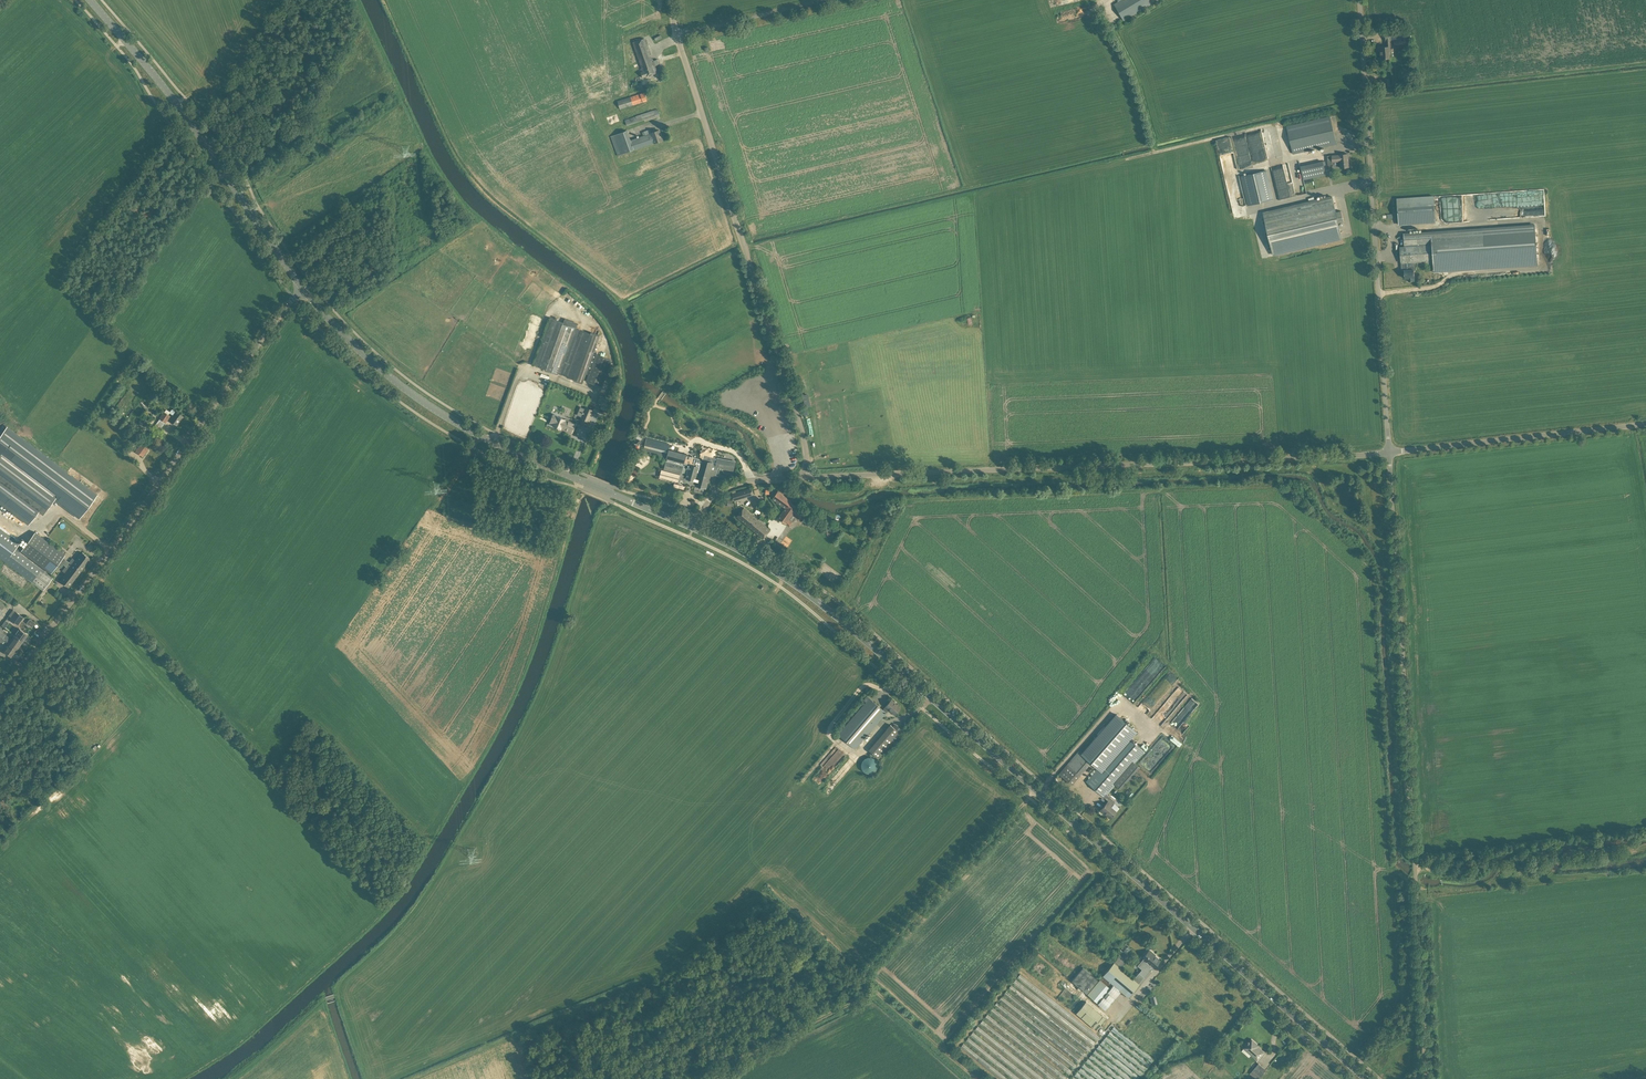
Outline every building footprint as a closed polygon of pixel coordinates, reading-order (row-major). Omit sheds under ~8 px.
[(1124,20),(1158,0),(1121,0),(1114,4),(1124,20)] [(666,34),(663,23),(648,27),(652,38),(666,34)] [(644,38),(639,40),(633,42),(635,49),(642,69),(641,69),(642,72),(641,72),(643,78),(658,72),(656,65),(659,64),(657,59),(654,60),(653,58),(652,58),(644,38)] [(1386,46),(1380,47),(1380,50),(1380,54),(1381,58),(1392,58),(1391,41),(1386,41),(1386,46)] [(639,87),(639,88),(643,88),(640,77),(636,78),(637,83),(631,84),(632,88),(639,87)] [(617,101),(620,109),(647,100),(644,92),(617,101)] [(657,109),(651,111),(650,109),(649,110),(649,112),(625,120),(627,125),(659,114),(657,109)] [(1330,116),(1325,117),(1287,126),(1293,154),(1337,143),(1330,116)] [(644,135),(630,140),(627,130),(611,136),(617,155),(634,149),(634,150),(663,140),(659,130),(650,133),(649,130),(644,132),(643,132),(644,135)] [(1229,137),(1216,140),(1217,147),(1229,145),(1230,149),(1232,148),(1229,137)] [(1348,153),(1343,154),(1339,154),(1332,155),(1333,162),(1340,161),(1340,167),(1349,167),(1348,153)] [(1325,161),(1306,166),(1301,167),(1304,180),(1326,174),(1325,171),(1327,171),(1325,161)] [(1241,176),(1248,205),(1273,199),(1267,170),(1241,176)] [(1544,206),(1544,189),(1531,189),(1531,194),(1538,194),(1538,198),(1539,198),(1539,200),(1541,200),(1541,206),(1544,206)] [(1263,213),(1273,255),(1342,238),(1339,223),(1344,222),(1341,211),(1336,212),(1332,196),(1263,213)] [(1434,196),(1397,198),(1399,224),(1436,222),(1434,196)] [(1535,225),(1404,233),(1405,251),(1401,251),(1401,262),(1424,261),(1424,264),(1433,263),(1434,272),(1537,265),(1535,225)] [(1416,266),(1407,266),(1408,269),(1404,270),(1405,278),(1408,278),(1408,281),(1414,281),(1414,277),(1415,277),(1414,270),(1416,270),(1416,266)] [(604,357),(604,355),(594,352),(600,336),(577,328),(578,323),(564,319),(563,322),(551,317),(536,359),(534,364),(546,369),(546,370),(558,375),(558,373),(562,375),(562,374),(574,379),(573,380),(582,384),(586,373),(589,374),(586,381),(594,384),(595,383),(602,386),(612,359),(604,357)] [(609,411),(611,408),(614,399),(600,394),(597,403),(601,405),(600,408),(609,411)] [(170,420),(172,422),(177,425),(183,416),(177,412),(179,409),(175,406),(173,409),(176,412),(170,420)] [(581,407),(577,414),(582,416),(580,420),(587,423),(593,410),(586,407),(585,409),(581,407)] [(170,416),(164,411),(159,418),(165,423),(170,416)] [(574,422),(566,419),(554,414),(550,422),(554,424),(553,425),(558,427),(558,428),(559,428),(560,428),(561,428),(561,427),(572,432),(576,423),(574,422)] [(669,431),(687,440),(691,433),(673,424),(669,431)] [(128,433),(137,439),(141,433),(136,429),(135,430),(131,428),(128,433)] [(152,443),(148,440),(145,438),(135,451),(143,456),(152,443)] [(643,451),(678,460),(681,447),(646,438),(643,451)] [(2,452),(0,454),(0,503),(28,525),(38,511),(43,514),(58,494),(2,452)] [(695,485),(698,486),(706,488),(708,481),(714,483),(718,467),(733,470),(735,461),(717,458),(704,454),(703,459),(696,457),(693,457),(691,460),(685,458),(684,465),(666,460),(664,469),(681,473),(679,479),(696,483),(695,485)] [(131,462),(129,460),(119,474),(126,479),(136,466),(131,462)] [(732,493),(734,500),(753,494),(751,487),(732,493)] [(778,491),(775,495),(772,498),(786,508),(778,518),(790,527),(793,522),(788,519),(792,514),(799,519),(804,512),(790,502),(791,500),(778,491)] [(770,530),(748,511),(744,507),(737,516),(763,538),(770,530)] [(0,529),(0,558),(44,590),(53,578),(15,549),(20,543),(0,529)] [(65,554),(35,532),(21,551),(51,573),(65,554)] [(68,587),(90,558),(82,552),(76,560),(72,558),(62,571),(66,573),(60,581),(68,587)] [(23,617),(16,612),(10,619),(18,624),(23,617)] [(0,630),(2,627),(0,626),(0,641),(3,643),(4,641),(9,644),(3,651),(12,657),(22,643),(14,637),(12,639),(6,634),(7,632),(2,629),(1,631),(0,630)] [(28,634),(23,631),(20,628),(15,635),(12,633),(10,635),(14,637),(22,643),(28,634)] [(1178,687),(1165,702),(1175,710),(1188,694),(1178,687)] [(869,698),(866,702),(838,734),(855,749),(889,709),(895,714),(897,711),(900,707),(891,699),(882,709),(869,698)] [(1116,715),(1081,754),(1091,763),(1097,769),(1086,781),(1104,797),(1106,794),(1144,752),(1126,736),(1132,729),(1116,715)] [(869,750),(878,758),(902,730),(895,724),(893,727),(890,724),(869,750)] [(1078,751),(1070,760),(1059,774),(1072,785),(1091,763),(1081,754),(1078,751)] [(861,764),(861,765),(861,766),(861,767),(862,768),(862,769),(863,770),(864,771),(865,772),(866,772),(867,773),(868,773),(869,773),(870,773),(871,773),(872,773),(873,772),(874,772),(875,771),(876,770),(877,769),(877,768),(877,767),(878,766),(878,765),(878,764),(878,763),(877,763),(877,762),(877,761),(876,760),(875,759),(874,758),(873,757),(872,757),(871,757),(870,757),(869,757),(868,757),(867,757),(866,757),(865,758),(864,759),(863,760),(862,761),(862,762),(861,763),(861,764)] [(1110,818),(1114,814),(1117,811),(1111,806),(1112,804),(1115,801),(1106,794),(1104,797),(1108,801),(1100,810),(1110,818)] [(1114,962),(1103,975),(1087,994),(1098,1002),(1113,984),(1122,992),(1126,995),(1128,997),(1136,988),(1139,983),(1120,967),(1130,956),(1123,951),(1123,952),(1120,949),(1118,953),(1120,955),(1114,962)] [(1160,960),(1155,955),(1149,950),(1143,957),(1144,958),(1137,965),(1142,969),(1139,973),(1144,977),(1154,966),(1154,967),(1160,960)] [(1098,980),(1090,974),(1083,968),(1072,981),(1087,993),(1098,980)] [(1085,1001),(1075,1012),(1096,1030),(1106,1018),(1085,1001)] [(1073,1078),(1136,1078),(1152,1058),(1114,1028),(1073,1078)] [(1245,1044),(1245,1046),(1251,1052),(1251,1054),(1258,1061),(1265,1053),(1258,1047),(1259,1046),(1251,1039),(1249,1041),(1248,1042),(1247,1042),(1245,1044)] [(1250,1074),(1257,1078),(1258,1078),(1266,1070),(1259,1063),(1250,1074)]
